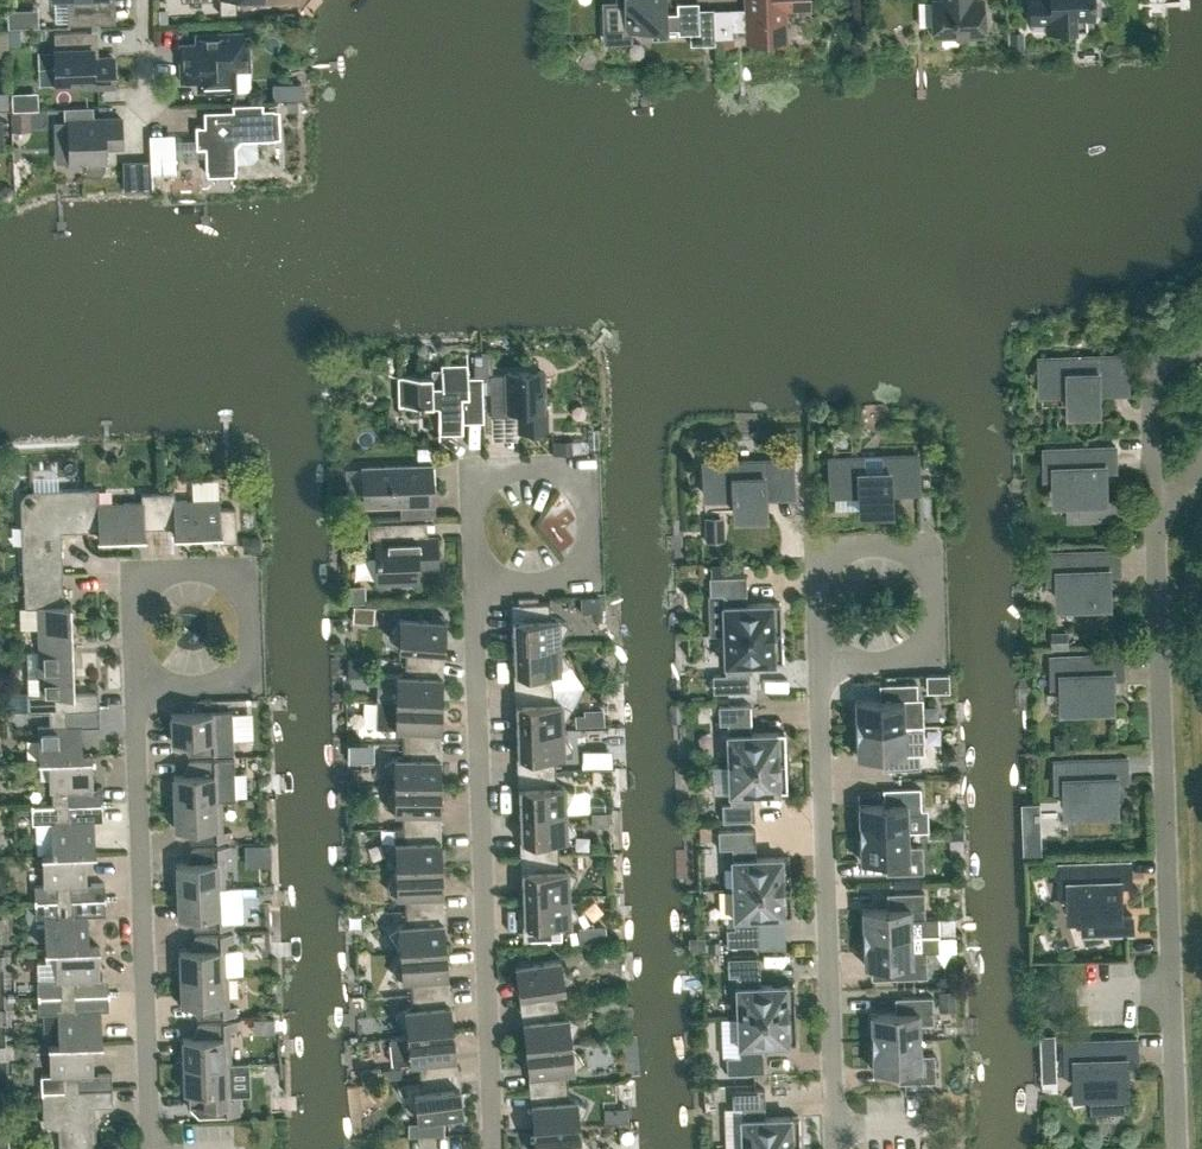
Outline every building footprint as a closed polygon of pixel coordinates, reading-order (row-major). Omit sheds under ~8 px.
[(69,22),(101,21),(100,0),(68,0),(69,22)] [(220,13),(237,12),(236,0),(219,0),(220,13)] [(632,30),(650,29),(650,37),(667,37),(667,29),(678,28),(678,33),(699,32),(698,1),(677,2),(677,12),(667,12),(666,0),(615,0),(615,5),(624,5),(624,23),(631,23),(632,30)] [(714,43),(715,43),(715,42),(732,41),(732,28),(746,28),(746,40),(785,39),(784,8),(808,7),(808,0),(745,0),(745,13),(731,14),(731,8),(714,8),(713,8),(714,43)] [(933,34),(983,32),(982,0),(932,0),(933,34)] [(1031,29),(1032,29),(1032,20),(1044,20),(1044,31),(1085,29),(1084,16),(1093,16),(1092,0),(1030,0),(1031,29)] [(93,58),(93,47),(88,47),(87,30),(54,32),(55,67),(42,68),(43,94),(57,93),(56,84),(93,83),(93,85),(114,84),(113,57),(93,58)] [(1023,30),(1007,30),(1008,46),(1023,45),(1023,30)] [(247,32),(205,34),(205,44),(181,44),(182,80),(198,79),(199,88),(234,87),(233,59),(248,58),(247,32)] [(204,116),(204,125),(200,125),(200,124),(195,124),(196,147),(200,147),(200,146),(205,146),(206,169),(236,168),(235,145),(240,139),(275,138),(274,108),(262,108),(262,103),(263,103),(263,102),(232,103),(232,105),(233,105),(233,109),(210,110),(204,116)] [(160,117),(181,115),(179,103),(159,105),(160,117)] [(106,161),(105,145),(122,145),(121,117),(68,119),(69,162),(76,162),(77,168),(83,173),(98,173),(104,167),(104,161),(106,161)] [(175,170),(175,158),(151,159),(151,171),(175,170)] [(1129,354),(1040,357),(1041,388),(1070,387),(1071,406),(1102,405),(1101,386),(1130,385),(1129,354)] [(441,373),(397,374),(398,404),(437,403),(438,432),(463,431),(461,393),(482,393),(482,376),(468,376),(467,362),(441,362),(441,373)] [(543,407),(542,370),(506,371),(507,374),(490,374),(491,415),(518,414),(519,429),(546,428),(546,407),(543,407)] [(1046,473),(1055,473),(1056,496),(1070,495),(1070,501),(1069,501),(1069,503),(1083,502),(1083,517),(1082,517),(1082,519),(1119,517),(1118,499),(1108,500),(1108,494),(1109,494),(1108,464),(1115,464),(1117,464),(1116,445),(1045,448),(1046,473)] [(917,454),(828,457),(830,488),(858,487),(859,506),(890,505),(890,486),(918,485),(917,454)] [(732,492),(733,511),(765,510),(764,491),(792,490),(791,458),(703,461),(704,493),(732,492)] [(435,515),(434,497),(433,497),(432,463),(362,466),(363,505),(400,504),(400,517),(435,515)] [(183,470),(184,489),(211,488),(210,469),(183,470)] [(20,501),(23,575),(63,573),(61,530),(83,530),(82,488),(31,489),(29,490),(26,491),(24,493),(23,494),(22,495),(21,497),(21,498),(21,499),(20,501)] [(97,535),(97,536),(145,534),(145,533),(144,533),(144,527),(159,527),(158,491),(155,491),(155,492),(141,493),(141,501),(99,503),(98,488),(84,488),(82,488),(83,530),(98,529),(98,535),(97,535)] [(220,508),(219,498),(175,500),(174,491),(161,492),(161,491),(158,491),(159,527),(174,526),(174,532),(173,532),(173,533),(219,532),(219,541),(236,541),(235,507),(220,508)] [(705,517),(706,540),(725,539),(724,516),(705,517)] [(377,582),(417,580),(417,565),(437,564),(436,537),(410,538),(406,534),(405,521),(367,522),(368,540),(375,539),(377,582)] [(260,535),(242,535),(243,552),(261,551),(260,535)] [(1060,600),(1077,599),(1082,604),(1091,604),(1095,598),(1113,598),(1112,568),(1119,567),(1119,568),(1121,568),(1120,549),(1049,551),(1050,577),(1059,577),(1060,600)] [(25,607),(37,606),(39,650),(72,649),(71,602),(69,602),(69,603),(64,604),(63,573),(23,575),(23,577),(24,577),(25,607)] [(709,576),(709,594),(722,593),(723,604),(722,604),(724,633),(781,631),(780,602),(747,603),(746,575),(709,576)] [(599,596),(581,597),(581,609),(599,608),(599,596)] [(559,644),(559,641),(568,624),(558,618),(558,617),(557,617),(550,613),(549,601),(518,603),(518,619),(512,619),(513,646),(559,644)] [(399,644),(406,649),(405,659),(436,661),(437,647),(444,647),(446,619),(443,619),(443,614),(429,613),(429,618),(400,616),(399,620),(388,637),(398,643),(398,644),(399,644)] [(724,633),(724,663),(725,663),(725,673),(712,674),(713,692),(750,690),(749,662),(782,661),(781,631),(724,633)] [(1053,632),(1053,646),(1070,646),(1070,632),(1053,632)] [(520,672),(521,687),(552,686),(552,676),(559,671),(560,671),(560,670),(570,664),(559,647),(559,644),(513,646),(514,673),(520,672)] [(98,691),(74,692),(72,649),(39,650),(26,651),(27,676),(40,675),(40,694),(28,694),(28,708),(28,711),(99,708),(99,705),(98,705),(98,691)] [(1063,703),(1081,703),(1085,708),(1095,707),(1099,702),(1116,701),(1115,672),(1123,671),(1123,672),(1124,671),(1124,653),(1052,655),(1053,681),(1063,680),(1063,703)] [(442,675),(436,675),(436,661),(405,659),(405,670),(402,671),(402,672),(398,674),(396,674),(378,673),(377,700),(441,702),(442,675)] [(855,715),(855,727),(923,725),(922,697),(917,697),(916,682),(885,683),(886,698),(855,699),(855,715)] [(515,702),(516,729),(562,728),(562,725),(571,707),(561,702),(561,701),(560,701),(552,697),(552,686),(521,687),(521,702),(515,702)] [(399,730),(402,732),(402,742),(434,743),(434,729),(440,729),(441,702),(377,700),(376,726),(394,727),(396,727),(400,730),(399,730)] [(727,733),(728,763),(785,761),(784,731),(751,733),(750,704),(718,705),(718,723),(727,723),(727,733)] [(99,711),(99,708),(28,711),(28,713),(29,713),(29,711),(49,711),(49,725),(38,725),(39,757),(38,757),(38,758),(48,758),(48,757),(82,756),(82,755),(81,726),(99,725),(99,711)] [(232,710),(218,711),(170,712),(171,740),(188,739),(189,754),(233,752),(232,710)] [(576,724),(585,723),(584,711),(576,711),(576,724)] [(855,727),(856,740),(857,755),(888,754),(889,769),(920,768),(919,752),(924,752),(923,725),(855,727)] [(523,756),(524,771),(555,770),(555,759),(562,755),(563,755),(563,754),(573,748),(562,731),(562,728),(516,729),(517,756),(523,756)] [(1071,734),(1056,734),(1057,751),(1071,750),(1071,734)] [(384,764),(394,781),(394,784),(440,784),(440,757),(433,757),(434,743),(402,742),(402,753),(395,757),(394,757),(394,758),(384,764)] [(102,803),(102,787),(92,787),(91,757),(92,757),(92,755),(82,755),(82,756),(48,757),(48,758),(50,790),(52,790),(52,804),(33,805),(33,803),(31,803),(31,806),(102,803)] [(1067,807),(1085,806),(1089,811),(1099,811),(1102,806),(1120,805),(1119,775),(1127,775),(1128,775),(1127,756),(1056,759),(1057,785),(1066,784),(1067,807)] [(190,774),(173,774),(174,801),(221,799),(235,799),(234,758),(189,760),(190,774)] [(721,803),(722,821),(754,819),(753,791),(786,790),(785,761),(728,763),(729,792),(730,803),(721,803)] [(518,786),(519,813),(565,811),(565,809),(574,791),(564,785),(563,785),(555,781),(555,770),(524,771),(524,786),(518,786)] [(433,811),(440,811),(440,784),(394,784),(394,787),(384,804),(394,810),(394,811),(395,811),(402,815),(402,826),(434,825),(433,811)] [(859,819),(859,832),(907,830),(906,815),(921,814),(920,787),(889,788),(890,803),(858,804),(859,819)] [(222,831),(221,799),(174,801),(175,828),(192,827),(192,841),(229,840),(229,831),(222,831)] [(31,806),(31,808),(33,808),(33,806),(52,806),(53,820),(51,820),(52,852),(85,851),(85,852),(96,852),(96,850),(94,850),(93,819),(102,819),(101,806),(102,806),(102,803),(31,806)] [(526,839),(527,854),(558,853),(558,843),(565,838),(566,838),(566,837),(576,831),(565,814),(565,811),(519,813),(520,840),(526,839)] [(440,839),(434,839),(434,825),(402,826),(395,826),(395,841),(394,841),(394,842),(385,848),(395,864),(395,868),(441,866),(440,839)] [(732,858),(731,858),(733,887),(790,885),(789,856),(756,857),(755,829),(718,830),(718,848),(731,847),(732,858)] [(922,845),(908,845),(907,830),(859,832),(859,844),(860,844),(860,859),(892,858),(892,873),(923,872),(922,845)] [(1025,855),(1042,855),(1041,837),(1025,838),(1025,855)] [(193,861),(176,862),(177,888),(224,887),(223,855),(230,855),(229,846),(192,847),(193,861)] [(106,898),(105,895),(104,882),(86,883),(85,852),(85,851),(52,852),(42,852),(42,853),(43,853),(44,883),(35,884),(35,898),(34,898),(35,900),(106,898)] [(521,869),(522,896),(568,895),(568,892),(577,874),(567,869),(567,868),(566,868),(558,864),(558,853),(527,854),(527,869),(521,869)] [(1122,910),(1122,909),(1124,909),(1123,879),(1130,879),(1132,879),(1131,860),(1060,863),(1061,888),(1070,888),(1071,911),(1085,910),(1085,911),(1084,911),(1084,913),(1098,912),(1098,927),(1097,927),(1097,929),(1134,928),(1133,910),(1122,910)] [(436,893),(442,893),(441,866),(395,868),(395,871),(386,889),(396,894),(396,895),(397,895),(405,898),(405,909),(437,907),(436,893)] [(733,887),(734,917),(734,927),(726,928),(726,945),(759,944),(758,916),(791,914),(790,885),(733,887)] [(225,919),(224,887),(177,888),(178,915),(195,914),(195,929),(232,927),(232,918),(225,919)] [(863,923),(862,923),(863,936),(938,933),(938,918),(925,918),(924,891),(893,892),(893,907),(862,908),(863,923)] [(522,896),(523,923),(529,923),(530,939),(561,938),(561,926),(567,922),(569,922),(569,921),(578,915),(568,898),(568,895),(522,896)] [(45,947),(45,948),(55,948),(55,947),(88,946),(88,945),(87,914),(85,914),(85,899),(104,899),(104,901),(106,901),(106,898),(35,900),(35,916),(45,916),(46,947),(45,947)] [(444,921),(437,922),(437,907),(405,909),(406,920),(399,924),(398,924),(398,925),(388,932),(399,948),(400,951),(446,948),(444,921)] [(607,941),(606,925),(592,926),(593,942),(607,941)] [(196,949),(179,949),(180,976),(227,974),(226,943),(233,942),(232,933),(195,935),(196,949)] [(863,936),(863,949),(864,964),(873,964),(873,978),(927,976),(926,949),(939,949),(938,933),(863,936)] [(704,940),(705,952),(720,951),(720,940),(704,940)] [(38,980),(38,995),(109,993),(109,990),(107,990),(107,992),(90,993),(89,978),(99,978),(98,947),(99,946),(99,945),(88,945),(88,946),(55,947),(55,948),(56,980),(38,980)] [(441,975),(447,975),(446,948),(400,951),(400,955),(391,972),(401,977),(401,978),(403,978),(410,982),(411,992),(442,990),(441,975)] [(736,985),(737,1015),(794,1013),(793,983),(760,985),(759,956),(727,957),(727,975),(736,975),(736,985)] [(525,991),(527,1005),(558,1001),(557,991),(563,986),(564,985),(573,977),(561,962),(560,958),(531,962),(531,957),(517,959),(518,964),(515,965),(519,992),(525,991)] [(934,974),(935,984),(951,983),(950,972),(934,974)] [(228,1006),(227,974),(180,976),(181,1003),(198,1002),(198,1016),(235,1015),(235,1006),(228,1006)] [(450,1003),(444,1004),(442,990),(411,992),(412,1003),(405,1008),(404,1008),(404,1009),(395,1016),(407,1031),(407,1035),(453,1030),(450,1003)] [(109,996),(109,993),(38,995),(38,998),(40,998),(40,1010),(57,1010),(59,1041),(59,1042),(92,1041),(92,1042),(103,1041),(102,1040),(101,1040),(100,1009),(108,1008),(108,996),(109,996)] [(871,1028),(871,1040),(919,1039),(919,1023),(933,1023),(932,995),(901,996),(902,1011),(871,1012),(871,1028)] [(522,1020),(525,1047),(571,1042),(571,1039),(579,1021),(568,1016),(568,1015),(567,1015),(559,1012),(558,1001),(527,1005),(529,1020),(522,1020)] [(737,1015),(738,1044),(739,1055),(726,1055),(726,1073),(763,1072),(762,1043),(795,1042),(794,1013),(737,1015)] [(199,1036),(182,1037),(183,1064),(230,1062),(229,1030),(236,1030),(236,1021),(199,1022),(199,1036)] [(449,1057),(456,1057),(453,1030),(407,1035),(390,1037),(393,1062),(410,1061),(411,1061),(418,1065),(420,1075),(451,1071),(449,1057)] [(1057,1056),(1056,1033),(1042,1033),(1043,1057),(1057,1056)] [(1137,1056),(1138,1056),(1137,1038),(1066,1040),(1067,1066),(1076,1065),(1077,1088),(1091,1088),(1091,1112),(1131,1111),(1129,1056),(1137,1056)] [(934,1053),(920,1054),(919,1039),(871,1040),(872,1053),(872,1068),(904,1067),(904,1082),(935,1081),(934,1053)] [(112,1072),(93,1073),(92,1042),(92,1041),(59,1042),(59,1041),(48,1042),(48,1043),(49,1043),(50,1075),(42,1075),(42,1087),(41,1087),(41,1090),(112,1088),(112,1072)] [(535,1073),(536,1087),(567,1084),(566,1074),(573,1069),(574,1069),(574,1068),(583,1061),(571,1045),(571,1042),(525,1047),(528,1074),(535,1073)] [(199,1105),(199,1116),(239,1114),(238,1093),(231,1094),(230,1062),(183,1064),(184,1090),(186,1090),(187,1105),(199,1105)] [(459,1085),(453,1086),(451,1071),(420,1075),(420,1081),(397,1084),(398,1091),(417,1115),(417,1119),(446,1115),(447,1120),(461,1118),(460,1113),(463,1112),(459,1085)] [(531,1102),(533,1129),(579,1125),(578,1122),(587,1105),(577,1099),(575,1099),(568,1095),(567,1084),(536,1087),(537,1101),(531,1102)] [(113,1091),(112,1088),(41,1090),(41,1093),(42,1093),(43,1121),(58,1121),(59,1148),(96,1148),(94,1105),(113,1105),(112,1091),(113,1091)] [(732,1089),(732,1107),(741,1107),(741,1117),(742,1147),(799,1145),(798,1115),(765,1117),(764,1088),(732,1089)] [(399,1125),(398,1148),(453,1148),(453,1123),(423,1123),(423,1126),(399,1125)] [(590,1145),(579,1129),(579,1125),(533,1129),(534,1148),(584,1148),(590,1145)]
